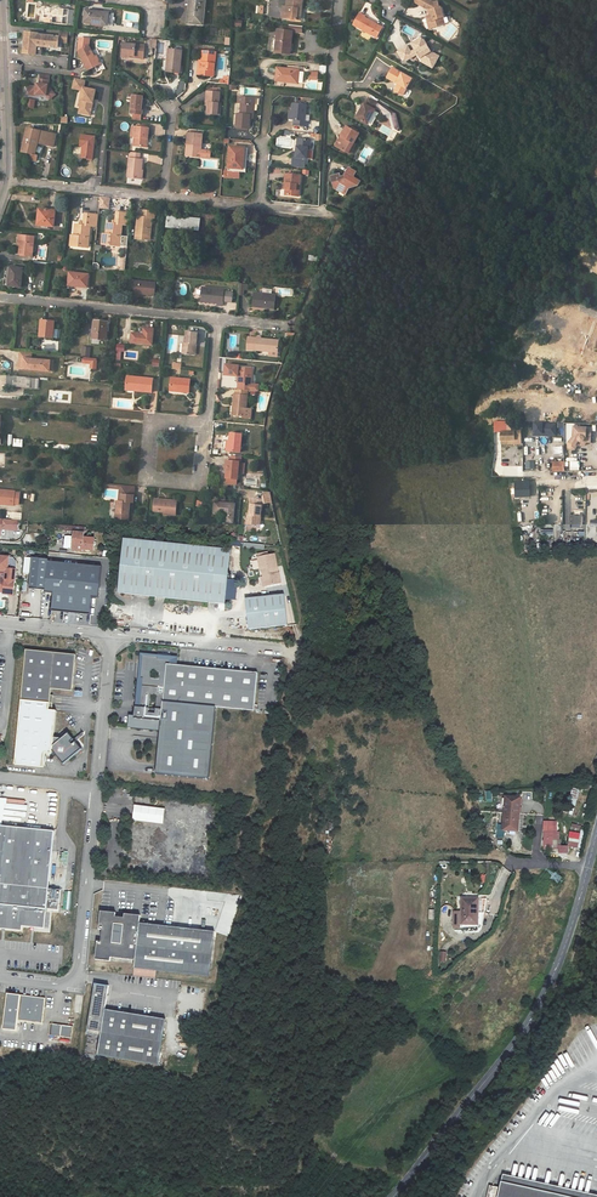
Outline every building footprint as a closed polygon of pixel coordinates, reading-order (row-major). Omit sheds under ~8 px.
[(287,8),(286,18),(300,20),(303,0),(287,0),(287,8)] [(428,0),(422,0),(420,5),(428,10),(431,11),(432,16),(430,17),(428,17),(430,23),(432,22),(433,28),(444,24),(443,19),(444,18),(441,7),(439,8),(437,1),(434,3),(428,0)] [(188,23),(203,25),(205,6),(191,6),(190,18),(188,18),(188,23)] [(68,9),(45,7),(44,16),(53,18),(52,23),(67,25),(67,23),(73,24),(74,11),(68,10),(68,9)] [(84,23),(102,25),(102,24),(113,25),(114,13),(86,10),(84,23)] [(364,16),(359,14),(353,25),(376,37),(382,27),(364,18),(364,16)] [(68,31),(59,30),(59,37),(59,43),(67,43),(68,31)] [(292,32),(277,30),(275,52),(290,54),(292,32)] [(38,34),(31,33),(31,34),(25,40),(21,43),(24,47),(29,54),(33,51),(36,55),(41,56),(42,47),(46,47),(46,46),(57,47),(58,43),(59,43),(59,37),(38,35),(38,34)] [(80,38),(78,51),(88,71),(99,65),(94,57),(89,46),(90,39),(80,38)] [(420,38),(412,44),(415,49),(414,49),(417,54),(422,62),(432,68),(439,56),(430,52),(424,40),(420,38)] [(122,43),(121,57),(143,58),(144,45),(122,43)] [(407,46),(398,52),(402,59),(406,61),(414,57),(411,52),(407,46)] [(168,49),(167,61),(169,61),(168,72),(180,73),(181,50),(168,49)] [(202,50),(201,60),(200,69),(198,69),(197,75),(213,76),(216,52),(202,50)] [(276,81),(290,83),(290,80),(298,82),(299,70),(277,68),(276,81)] [(397,92),(402,95),(412,79),(392,68),(388,76),(398,81),(397,83),(398,84),(401,86),(397,92)] [(86,81),(75,78),(73,89),(82,92),(80,101),(83,102),(82,107),(80,107),(79,113),(90,116),(96,91),(84,88),(86,81)] [(49,80),(40,79),(40,84),(37,84),(36,87),(31,86),(29,88),(28,93),(30,95),(35,96),(36,95),(47,96),(50,100),(55,96),(49,86),(49,80)] [(207,102),(208,102),(210,102),(209,114),(220,115),(220,104),(219,103),(220,89),(215,88),(214,92),(207,92),(207,102)] [(143,96),(133,95),(131,114),(142,115),(142,110),(141,110),(143,96)] [(239,97),(238,103),(241,104),(240,114),(238,114),(237,128),(249,129),(250,119),(251,114),(253,114),(255,99),(239,97)] [(377,103),(368,98),(365,104),(364,103),(356,118),(367,124),(375,110),(374,109),(377,103)] [(292,103),(291,112),(288,112),(288,120),(294,120),(294,125),(307,127),(307,121),(305,121),(306,104),(292,103)] [(359,133),(346,126),(340,136),(343,138),(338,147),(348,153),(353,143),(359,133)] [(133,146),(147,148),(149,128),(135,127),(133,146)] [(38,144),(46,145),(49,133),(28,128),(22,152),(30,154),(28,160),(36,162),(38,156),(35,155),(38,144)] [(188,132),(187,143),(189,143),(188,156),(200,157),(211,158),(211,151),(201,150),(203,134),(188,132)] [(56,135),(49,133),(46,145),(53,147),(56,135)] [(95,137),(82,136),(81,146),(84,147),(83,158),(93,159),(95,137)] [(296,156),(293,156),(292,165),(304,166),(305,159),(311,160),(312,151),(308,150),(308,148),(309,148),(310,140),(300,139),(299,147),(297,147),(296,153),(296,156)] [(230,147),(229,168),(243,169),(245,148),(230,147)] [(243,169),(229,168),(228,171),(245,172),(247,148),(245,148),(243,169)] [(140,153),(130,152),(127,177),(141,179),(143,159),(140,159),(140,153)] [(356,171),(348,167),(343,177),(341,177),(340,173),(331,175),(334,188),(336,189),(340,188),(346,191),(348,188),(358,185),(360,181),(356,178),(354,179),(353,176),(356,171)] [(285,195),(296,196),(296,189),(299,190),(301,176),(286,174),(285,183),(286,183),(286,188),(285,195)] [(100,197),(99,208),(109,209),(110,198),(100,197)] [(74,232),(73,242),(88,243),(90,222),(97,223),(98,211),(85,209),(84,218),(84,221),(81,220),(76,220),(74,232)] [(54,227),(55,211),(40,210),(38,225),(54,227)] [(135,236),(150,238),(152,219),(154,219),(155,212),(140,211),(140,217),(137,217),(135,236)] [(106,235),(105,245),(120,247),(122,225),(128,226),(129,214),(117,212),(116,221),(115,224),(113,224),(107,223),(106,235)] [(167,227),(180,229),(180,227),(187,228),(186,229),(199,230),(200,219),(168,216),(167,227)] [(21,236),(20,247),(19,255),(33,256),(34,237),(21,236)] [(8,286),(21,287),(23,268),(10,267),(8,286)] [(70,273),(69,286),(88,288),(89,275),(70,273)] [(156,283),(131,280),(130,289),(134,290),(134,294),(155,296),(156,283)] [(246,290),(247,284),(242,284),(239,283),(238,295),(243,295),(244,290),(246,290)] [(225,290),(202,288),(200,301),(217,303),(217,306),(223,306),(224,302),(225,292),(225,290)] [(225,292),(224,302),(232,303),(233,293),(225,292)] [(253,306),(257,307),(257,304),(262,304),(261,307),(274,309),(276,296),(254,293),(253,306)] [(42,321),(40,337),(58,338),(59,329),(54,329),(55,322),(42,321)] [(93,340),(106,341),(107,323),(95,322),(93,340)] [(143,334),(132,334),(131,343),(152,345),(154,329),(144,328),(144,333),(143,334)] [(182,354),(193,355),(194,344),(196,344),(198,333),(186,331),(185,343),(183,343),(182,354)] [(270,352),(277,353),(278,340),(256,338),(256,339),(248,338),(247,348),(255,349),(255,351),(270,352)] [(83,347),(82,357),(89,358),(90,348),(83,347)] [(33,352),(18,351),(17,363),(19,363),(18,369),(47,371),(48,361),(32,359),(33,352)] [(97,359),(84,358),(84,363),(92,364),(91,369),(96,369),(97,359)] [(240,382),(240,389),(248,390),(250,390),(251,385),(252,369),(253,368),(239,367),(239,366),(226,365),(225,372),(229,372),(229,375),(238,376),(238,382),(240,382)] [(128,376),(126,387),(135,388),(134,390),(146,392),(152,392),(153,379),(128,376)] [(13,386),(31,388),(32,379),(14,377),(13,386)] [(172,378),(170,390),(189,393),(190,380),(172,378)] [(235,394),(233,406),(235,406),(234,415),(243,416),(242,417),(251,418),(252,408),(246,408),(248,390),(240,389),(236,389),(236,394),(235,394)] [(506,422),(494,422),(494,431),(506,431),(506,422)] [(556,423),(533,422),(533,433),(550,434),(550,432),(555,433),(556,423)] [(572,437),(567,443),(567,447),(570,449),(574,449),(576,445),(575,445),(577,440),(578,441),(579,441),(579,442),(580,442),(581,441),(582,441),(583,440),(583,439),(590,439),(590,428),(573,426),(572,437)] [(519,429),(514,429),(514,432),(510,432),(500,432),(501,441),(520,440),(520,432),(519,432),(519,429)] [(230,442),(229,451),(240,452),(242,434),(231,433),(230,442)] [(14,447),(24,447),(24,439),(14,439),(14,447)] [(231,461),(228,461),(227,469),(227,478),(238,479),(239,462),(241,462),(242,457),(232,456),(231,461)] [(564,471),(564,461),(553,462),(553,471),(564,471)] [(530,482),(515,482),(515,496),(530,497),(530,482)] [(122,494),(133,496),(134,486),(120,485),(118,501),(121,501),(122,494)] [(14,504),(19,504),(20,493),(15,493),(15,491),(0,490),(0,504),(14,505),(14,504)] [(130,502),(133,503),(133,496),(122,494),(121,501),(118,501),(117,513),(124,514),(123,520),(128,520),(129,506),(130,502)] [(164,512),(176,513),(177,501),(155,499),(154,511),(164,512)] [(234,504),(215,502),(214,512),(224,513),(223,522),(233,523),(234,504)] [(259,516),(260,516),(262,506),(250,504),(250,511),(249,515),(247,515),(246,526),(248,526),(257,527),(259,516)] [(583,516),(571,516),(571,528),(583,528),(583,516)] [(17,531),(18,520),(8,519),(7,530),(17,531)] [(85,528),(75,527),(75,531),(73,550),(89,552),(90,541),(84,540),(85,528)] [(231,551),(124,539),(118,594),(225,606),(231,551)] [(277,569),(275,557),(268,558),(268,555),(265,556),(265,559),(259,560),(258,560),(260,572),(262,572),(263,579),(264,579),(266,588),(281,585),(279,575),(274,576),(273,570),(277,569)] [(4,591),(4,593),(4,594),(14,595),(17,562),(14,558),(0,556),(0,568),(2,571),(6,571),(5,578),(0,577),(0,590),(4,591)] [(29,588),(45,590),(48,563),(48,560),(32,559),(29,588)] [(48,563),(45,590),(45,593),(53,594),(51,612),(90,616),(91,598),(98,599),(101,568),(48,563)] [(284,596),(246,600),(248,631),(287,627),(284,596)] [(78,752),(73,745),(70,742),(73,740),(68,734),(62,739),(54,738),(56,711),(49,711),(52,690),(73,692),(76,655),(26,651),(15,765),(44,768),(45,754),(56,755),(64,764),(78,752)] [(162,721),(163,702),(167,665),(176,665),(178,656),(141,652),(134,719),(162,721)] [(167,665),(163,702),(215,707),(254,711),(257,674),(167,665)] [(163,702),(162,721),(156,774),(208,780),(215,707),(163,702)] [(572,788),(570,795),(577,797),(579,790),(572,788)] [(505,797),(504,813),(519,815),(521,798),(505,797)] [(135,805),(133,821),(163,824),(164,808),(135,805)] [(519,815),(504,813),(503,831),(516,832),(517,821),(519,821),(519,815)] [(558,822),(544,822),(544,849),(558,849),(558,822)] [(582,827),(572,825),(571,831),(581,833),(582,827)] [(54,831),(0,826),(0,929),(22,931),(22,926),(44,928),(46,909),(48,889),(54,831)] [(48,889),(46,909),(59,910),(61,890),(48,889)] [(486,899),(462,899),(461,925),(477,925),(477,927),(482,927),(486,899)] [(115,913),(100,911),(98,929),(102,930),(101,942),(97,942),(95,960),(110,961),(111,957),(135,960),(134,968),(209,977),(214,931),(139,923),(140,915),(124,914),(124,917),(115,916),(115,913)] [(157,1065),(165,1019),(105,1009),(108,986),(94,984),(87,1030),(101,1032),(100,1036),(97,1055),(157,1065)] [(45,998),(7,993),(2,1029),(16,1031),(17,1020),(42,1023),(45,998)] [(50,1024),(49,1035),(71,1038),(73,1026),(50,1024)] [(502,1174),(501,1182),(570,1196),(596,1196),(596,1195),(502,1174)] [(501,1182),(498,1196),(570,1196),(501,1182)]
